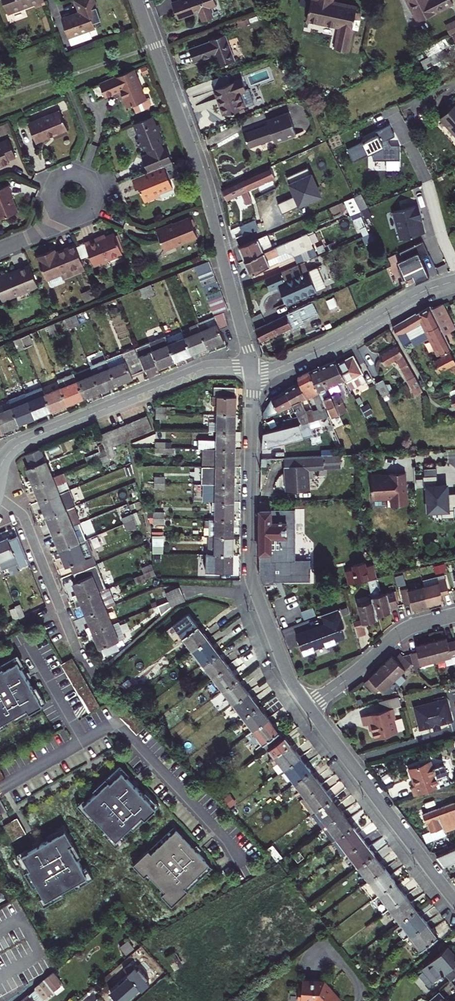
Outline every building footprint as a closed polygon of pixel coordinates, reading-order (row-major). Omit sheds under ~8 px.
[(8,13),(43,0),(3,0),(8,13)] [(95,0),(74,0),(78,12),(76,13),(77,14),(72,16),(70,16),(66,17),(62,19),(72,44),(84,40),(81,32),(95,27),(93,20),(101,17),(95,0)] [(173,2),(175,10),(178,18),(199,10),(203,20),(213,17),(209,7),(216,4),(215,0),(178,0),(173,2)] [(306,20),(340,27),(335,48),(348,51),(355,18),(359,19),(360,15),(360,11),(356,11),(357,7),(333,2),(333,0),(311,0),(306,20)] [(417,21),(453,3),(451,0),(407,0),(417,21)] [(210,40),(211,41),(189,49),(192,55),(194,62),(215,54),(219,65),(234,59),(225,35),(210,40)] [(416,57),(427,76),(454,61),(454,50),(449,38),(416,57)] [(134,69),(86,89),(88,95),(91,101),(121,90),(128,106),(134,104),(136,109),(134,109),(135,111),(149,106),(151,102),(149,98),(146,99),(134,69)] [(245,90),(240,79),(214,89),(219,102),(224,114),(245,107),(246,111),(258,106),(251,88),(245,90)] [(441,117),(454,134),(454,105),(441,117)] [(60,110),(29,123),(36,142),(52,136),(68,129),(60,110)] [(267,120),(268,124),(245,133),(247,139),(250,146),(273,138),(275,142),(296,134),(288,112),(267,120)] [(148,172),(164,165),(173,162),(167,147),(164,148),(162,144),(164,143),(152,116),(134,123),(140,138),(136,139),(140,147),(143,146),(145,150),(146,150),(152,147),(154,152),(148,154),(142,157),(145,164),(148,172)] [(368,155),(373,154),(373,160),(400,160),(400,146),(391,146),(388,140),(395,136),(390,125),(376,132),(377,135),(347,150),(353,162),(368,155)] [(0,142),(0,166),(9,162),(8,159),(12,157),(16,156),(9,139),(0,142)] [(306,164),(319,157),(313,146),(300,153),(306,164)] [(178,176),(173,162),(164,165),(148,172),(132,178),(136,188),(141,186),(142,189),(141,193),(143,197),(145,201),(160,195),(160,193),(173,188),(170,179),(178,176)] [(243,178),(248,189),(275,176),(271,166),(243,178)] [(318,188),(309,168),(288,177),(293,189),(276,196),(280,207),(307,194),(307,193),(318,188)] [(243,178),(221,188),(226,199),(234,195),(241,192),(246,203),(252,201),(248,189),(243,178)] [(0,188),(0,219),(18,212),(14,202),(11,193),(12,192),(9,185),(0,188)] [(355,197),(361,210),(368,207),(361,193),(355,197)] [(354,197),(345,201),(351,214),(360,210),(354,197)] [(418,204),(393,211),(401,239),(426,232),(418,204)] [(365,243),(373,239),(360,213),(353,217),(365,243)] [(190,218),(158,231),(161,240),(165,249),(197,236),(190,218)] [(240,226),(243,235),(258,229),(254,220),(240,226)] [(91,240),(85,242),(85,243),(89,255),(94,266),(100,264),(100,265),(108,262),(108,261),(123,254),(114,233),(104,237),(98,239),(97,237),(91,240)] [(272,248),(246,260),(249,266),(252,273),(280,260),(280,262),(294,255),(298,263),(318,254),(315,246),(313,247),(307,233),(272,248)] [(266,234),(240,246),(243,253),(246,260),(272,248),(266,234)] [(422,257),(430,254),(423,240),(400,251),(404,258),(398,260),(401,267),(399,268),(404,279),(413,275),(417,281),(430,275),(422,257)] [(85,243),(76,247),(81,258),(89,255),(85,243)] [(76,247),(75,244),(55,252),(50,254),(49,251),(43,253),(37,256),(43,269),(45,274),(47,278),(49,278),(51,285),(64,280),(63,278),(85,268),(81,258),(76,247)] [(195,267),(198,274),(212,268),(210,262),(195,267)] [(304,262),(281,272),(285,281),(309,271),(304,262)] [(6,274),(0,276),(0,293),(3,301),(38,286),(29,264),(16,270),(16,271),(6,275),(6,274)] [(212,268),(198,274),(200,280),(214,274),(212,268)] [(280,271),(265,277),(268,284),(271,290),(280,286),(288,304),(325,287),(317,268),(309,271),(285,281),(281,272),(280,271)] [(200,280),(203,286),(217,281),(214,274),(200,280)] [(203,286),(206,293),(220,288),(217,281),(203,286)] [(145,286),(149,296),(154,294),(150,284),(145,286)] [(145,286),(140,289),(144,298),(149,296),(145,286)] [(220,288),(206,293),(209,302),(223,296),(220,288)] [(223,296),(209,302),(212,309),(226,303),(223,296)] [(291,311),(255,329),(258,335),(261,341),(292,325),(293,328),(305,323),(304,320),(318,313),(313,301),(291,311)] [(226,303),(212,309),(214,315),(223,312),(228,310),(226,303)] [(393,326),(405,346),(412,342),(414,346),(431,336),(440,354),(451,348),(445,334),(454,329),(442,304),(432,309),(430,306),(417,313),(405,320),(393,326)] [(228,325),(223,312),(214,315),(214,316),(218,325),(219,328),(228,325)] [(76,315),(71,317),(74,327),(80,325),(76,315)] [(224,340),(221,332),(219,328),(218,325),(214,316),(198,323),(207,347),(216,343),(224,340)] [(71,317),(65,319),(69,329),(74,327),(71,317)] [(58,333),(54,323),(47,326),(51,336),(58,333)] [(207,347),(198,323),(190,327),(192,330),(183,333),(191,354),(199,350),(207,347)] [(191,354),(183,333),(182,331),(166,338),(175,360),(183,357),(191,354)] [(22,337),(26,347),(37,342),(33,332),(22,337)] [(165,336),(136,348),(145,369),(157,364),(159,367),(167,363),(175,360),(166,338),(165,336)] [(26,347),(22,337),(15,339),(19,349),(26,347)] [(417,394),(423,391),(398,346),(389,351),(380,356),(385,365),(397,359),(417,394)] [(145,369),(136,348),(107,359),(107,361),(117,384),(125,380),(133,377),(132,374),(145,369)] [(440,372),(454,363),(454,361),(450,352),(434,362),(440,372)] [(345,380),(351,389),(352,391),(367,383),(353,356),(345,360),(337,365),(345,380)] [(117,384),(107,361),(91,367),(100,390),(109,387),(117,384)] [(329,364),(322,367),(331,387),(328,388),(339,414),(347,411),(338,392),(342,391),(338,383),(345,380),(337,365),(336,362),(329,364)] [(440,372),(444,379),(454,373),(454,363),(440,372)] [(100,390),(91,367),(74,374),(84,397),(92,394),(100,390)] [(312,371),(310,372),(322,399),(323,399),(332,418),(339,414),(328,388),(331,387),(322,367),(317,369),(312,371)] [(322,399),(310,372),(304,375),(298,378),(300,382),(307,397),(313,394),(319,409),(313,410),(315,419),(329,416),(322,399)] [(84,397),(74,374),(74,373),(57,379),(61,388),(67,404),(76,400),(84,397)] [(383,379),(375,383),(382,396),(393,390),(389,383),(386,385),(383,379)] [(293,386),(287,390),(292,403),(299,416),(303,423),(310,421),(315,419),(313,410),(313,409),(312,409),(306,411),(300,400),(307,397),(300,382),(293,386)] [(218,414),(235,415),(235,401),(235,387),(215,386),(215,395),(214,395),(214,405),(218,405),(218,414)] [(51,410),(45,394),(42,387),(26,393),(36,417),(43,413),(51,410)] [(67,404),(61,388),(45,394),(51,410),(59,407),(67,404)] [(264,411),(264,418),(292,403),(287,390),(279,395),(272,399),(264,411)] [(36,417),(26,393),(9,400),(10,401),(19,424),(27,420),(36,417)] [(0,405),(0,424),(3,430),(11,427),(19,424),(10,401),(0,405)] [(235,415),(218,414),(218,421),(210,421),(210,431),(218,431),(235,432),(235,423),(235,415)] [(147,415),(140,418),(145,433),(153,430),(151,427),(147,415)] [(284,420),(285,427),(303,423),(299,416),(284,420)] [(140,418),(133,421),(139,435),(145,433),(140,418)] [(139,435),(133,421),(126,424),(132,439),(139,435)] [(303,423),(285,427),(263,433),(262,446),(313,433),(310,421),(303,423)] [(126,424),(119,427),(125,441),(126,440),(132,439),(126,424)] [(125,441),(119,427),(113,429),(118,444),(125,441)] [(113,429),(106,432),(112,447),(118,444),(113,429)] [(217,449),(234,449),(235,444),(235,438),(235,432),(218,431),(217,449)] [(112,447),(106,432),(100,435),(106,449),(112,447)] [(208,466),(234,467),(234,458),(234,449),(217,449),(204,449),(204,466),(208,466)] [(107,455),(105,450),(96,454),(98,459),(107,455)] [(107,455),(98,459),(100,464),(109,460),(107,455)] [(321,455),(284,457),(285,473),(288,472),(288,478),(285,478),(285,484),(286,490),(307,489),(306,469),(322,468),(321,455)] [(46,461),(27,468),(32,479),(26,481),(28,484),(29,486),(53,477),(46,461)] [(234,475),(234,467),(208,466),(208,484),(234,484),(234,475)] [(437,467),(424,468),(425,476),(437,475),(437,467)] [(63,473),(53,477),(29,486),(31,492),(33,491),(36,490),(40,501),(65,491),(66,490),(63,482),(66,481),(63,473)] [(408,506),(406,474),(402,474),(391,475),(391,478),(382,479),(382,476),(372,476),(373,498),(376,500),(395,499),(396,506),(408,506)] [(423,476),(424,486),(427,486),(429,511),(442,510),(443,517),(454,516),(454,511),(454,506),(454,492),(448,493),(447,484),(438,485),(437,475),(425,476),(423,476)] [(109,486),(111,491),(121,487),(118,482),(109,486)] [(208,484),(208,501),(217,501),(234,501),(234,493),(234,484),(208,484)] [(121,487),(111,491),(113,496),(123,492),(121,487)] [(65,491),(40,501),(45,512),(39,514),(41,516),(42,519),(71,507),(65,491)] [(234,501),(217,501),(216,518),(233,519),(234,510),(234,501)] [(295,560),(294,510),(272,510),(272,502),(259,501),(259,504),(260,576),(263,584),(267,584),(271,583),(271,582),(274,582),(274,581),(309,581),(309,560),(295,560)] [(71,507),(42,519),(44,525),(47,524),(49,523),(53,534),(72,526),(80,523),(73,506),(71,507)] [(131,514),(122,517),(125,523),(134,520),(131,514)] [(233,519),(216,518),(211,518),(210,536),(233,537),(233,528),(233,519)] [(126,528),(136,525),(134,520),(125,523),(126,528)] [(79,542),(72,526),(53,534),(58,544),(52,546),(54,549),(56,551),(79,542)] [(18,535),(9,539),(19,563),(20,567),(29,563),(18,535)] [(233,537),(210,536),(209,554),(233,554),(233,545),(233,537)] [(9,539),(9,538),(0,541),(0,566),(0,568),(1,570),(19,563),(9,539)] [(79,542),(56,551),(54,552),(57,557),(60,556),(62,555),(67,566),(70,565),(73,573),(89,567),(96,564),(85,539),(79,542)] [(233,554),(209,554),(205,554),(205,571),(232,572),(232,563),(233,554)] [(350,583),(368,579),(376,577),(375,572),(373,565),(368,566),(366,566),(365,562),(353,565),(354,569),(347,570),(350,583)] [(144,573),(154,569),(151,563),(142,567),(144,573)] [(89,567),(73,573),(76,581),(73,582),(76,588),(78,594),(73,596),(76,601),(99,592),(89,567)] [(154,569),(144,573),(147,578),(156,574),(154,569)] [(186,569),(186,579),(201,579),(201,570),(186,569)] [(423,581),(424,586),(439,582),(439,579),(445,577),(445,575),(423,581)] [(376,577),(368,579),(374,600),(378,615),(385,613),(392,611),(391,607),(398,605),(394,591),(381,594),(376,577)] [(424,586),(429,604),(437,602),(444,600),(442,593),(449,592),(445,577),(439,579),(439,582),(424,586)] [(429,604),(424,586),(409,590),(408,587),(401,589),(404,604),(411,602),(413,608),(421,606),(429,604)] [(185,600),(180,587),(166,593),(171,606),(185,600)] [(83,605),(87,616),(105,608),(116,604),(109,588),(99,592),(76,601),(78,607),(80,606),(83,605)] [(156,600),(158,606),(167,602),(165,597),(156,600)] [(354,622),(358,636),(362,635),(366,634),(363,623),(379,619),(378,615),(374,600),(358,604),(362,619),(354,622)] [(167,602),(158,606),(160,611),(169,607),(167,602)] [(16,607),(20,617),(24,615),(21,605),(16,607)] [(15,619),(20,617),(16,607),(11,609),(15,619)] [(105,608),(87,616),(91,626),(88,627),(86,628),(89,634),(112,624),(105,608)] [(338,609),(322,615),(326,624),(296,634),(304,655),(315,651),(316,653),(327,649),(326,647),(336,643),(336,641),(345,637),(342,628),(345,627),(338,609)] [(173,625),(193,650),(208,639),(199,626),(189,612),(173,625)] [(112,624),(89,634),(90,639),(95,637),(98,643),(100,648),(102,647),(105,654),(119,649),(116,641),(125,638),(118,622),(112,624)] [(454,655),(454,639),(448,641),(447,637),(440,639),(432,641),(437,660),(438,663),(446,661),(445,657),(454,655)] [(193,650),(203,662),(218,651),(213,645),(208,639),(193,650)] [(418,651),(411,653),(414,668),(422,666),(422,663),(437,660),(432,641),(424,643),(416,645),(418,651)] [(218,651),(203,662),(213,676),(228,664),(223,658),(218,651)] [(395,657),(392,655),(386,660),(381,666),(395,680),(400,686),(406,680),(400,674),(411,663),(401,652),(395,657)] [(15,656),(0,664),(0,729),(7,725),(5,722),(13,716),(16,720),(46,703),(36,686),(33,688),(15,656)] [(72,657),(61,664),(89,713),(100,706),(72,657)] [(213,676),(223,689),(238,678),(233,671),(228,664),(213,676)] [(375,671),(369,676),(370,678),(365,683),(375,693),(380,688),(383,691),(395,680),(381,666),(375,671)] [(238,678),(223,689),(234,703),(248,691),(243,685),(238,678)] [(234,703),(243,716),(258,704),(253,698),(248,691),(234,703)] [(379,701),(381,711),(393,708),(402,706),(399,696),(379,701)] [(448,699),(416,707),(419,717),(421,727),(423,728),(434,726),(436,726),(438,726),(439,724),(451,721),(453,719),(448,699)] [(243,716),(254,729),(268,718),(263,711),(258,704),(243,716)] [(381,711),(362,716),(363,720),(365,724),(369,723),(370,726),(371,726),(375,738),(398,733),(394,718),(396,718),(393,708),(381,711)] [(254,729),(269,749),(284,738),(276,728),(268,718),(254,729)] [(284,738),(269,749),(274,756),(274,755),(284,769),(300,757),(295,750),(290,743),(288,744),(284,738)] [(284,769),(274,755),(274,756),(271,758),(281,771),(284,769)] [(284,769),(295,782),(311,770),(306,764),(300,757),(284,769)] [(412,786),(415,795),(450,782),(443,764),(432,768),(430,760),(409,768),(412,777),(415,785),(412,786)] [(143,794),(117,767),(105,778),(93,790),(96,793),(87,801),(84,799),(77,805),(92,821),(96,818),(106,829),(103,832),(116,846),(126,836),(123,833),(131,826),(134,829),(159,805),(146,791),(143,794)] [(311,770),(295,782),(305,796),(321,784),(316,777),(311,770)] [(305,796),(316,810),(332,798),(327,791),(321,784),(305,796)] [(316,810),(327,825),(343,813),(337,805),(332,798),(316,810)] [(423,814),(426,822),(427,822),(429,827),(431,832),(444,828),(445,831),(454,827),(454,802),(423,814)] [(343,813),(327,825),(337,838),(350,828),(353,826),(348,819),(343,813)] [(3,825),(12,841),(27,833),(17,817),(3,825)] [(175,904),(215,866),(176,825),(136,863),(151,879),(154,876),(165,887),(162,890),(175,904)] [(49,839),(17,858),(33,887),(37,885),(43,896),(40,898),(44,906),(63,895),(61,891),(74,884),(76,887),(93,878),(86,865),(82,868),(77,859),(81,857),(64,826),(47,836),(49,839)] [(337,838),(347,852),(353,848),(363,840),(358,833),(353,826),(350,828),(337,838)] [(444,828),(431,832),(432,836),(445,831),(444,828)] [(347,852),(358,866),(374,854),(369,847),(363,840),(353,848),(347,852)] [(438,857),(441,861),(444,865),(454,861),(454,848),(438,857)] [(358,866),(369,880),(385,868),(380,861),(374,854),(358,866)] [(369,880),(379,894),(395,882),(390,875),(385,868),(369,880)] [(369,880),(363,885),(373,899),(379,894),(369,880)] [(395,882),(379,894),(390,908),(406,896),(401,889),(395,882)] [(379,894),(373,899),(384,913),(390,908),(379,894)] [(390,908),(401,922),(417,910),(411,903),(406,896),(390,908)] [(417,910),(401,922),(411,935),(427,923),(425,920),(423,918),(417,910)] [(427,923),(411,935),(421,949),(437,937),(432,930),(427,923)] [(451,980),(454,977),(454,956),(447,947),(417,973),(429,987),(444,973),(451,980)] [(166,956),(174,970),(183,965),(175,951),(166,956)] [(134,967),(128,973),(142,989),(149,983),(134,967)] [(53,971),(34,988),(34,991),(22,1000),(42,1000),(62,985),(53,971)] [(310,979),(309,987),(307,987),(305,1000),(308,1000),(348,1000),(333,982),(310,979)] [(440,990),(429,1000),(449,1000),(440,990)]
